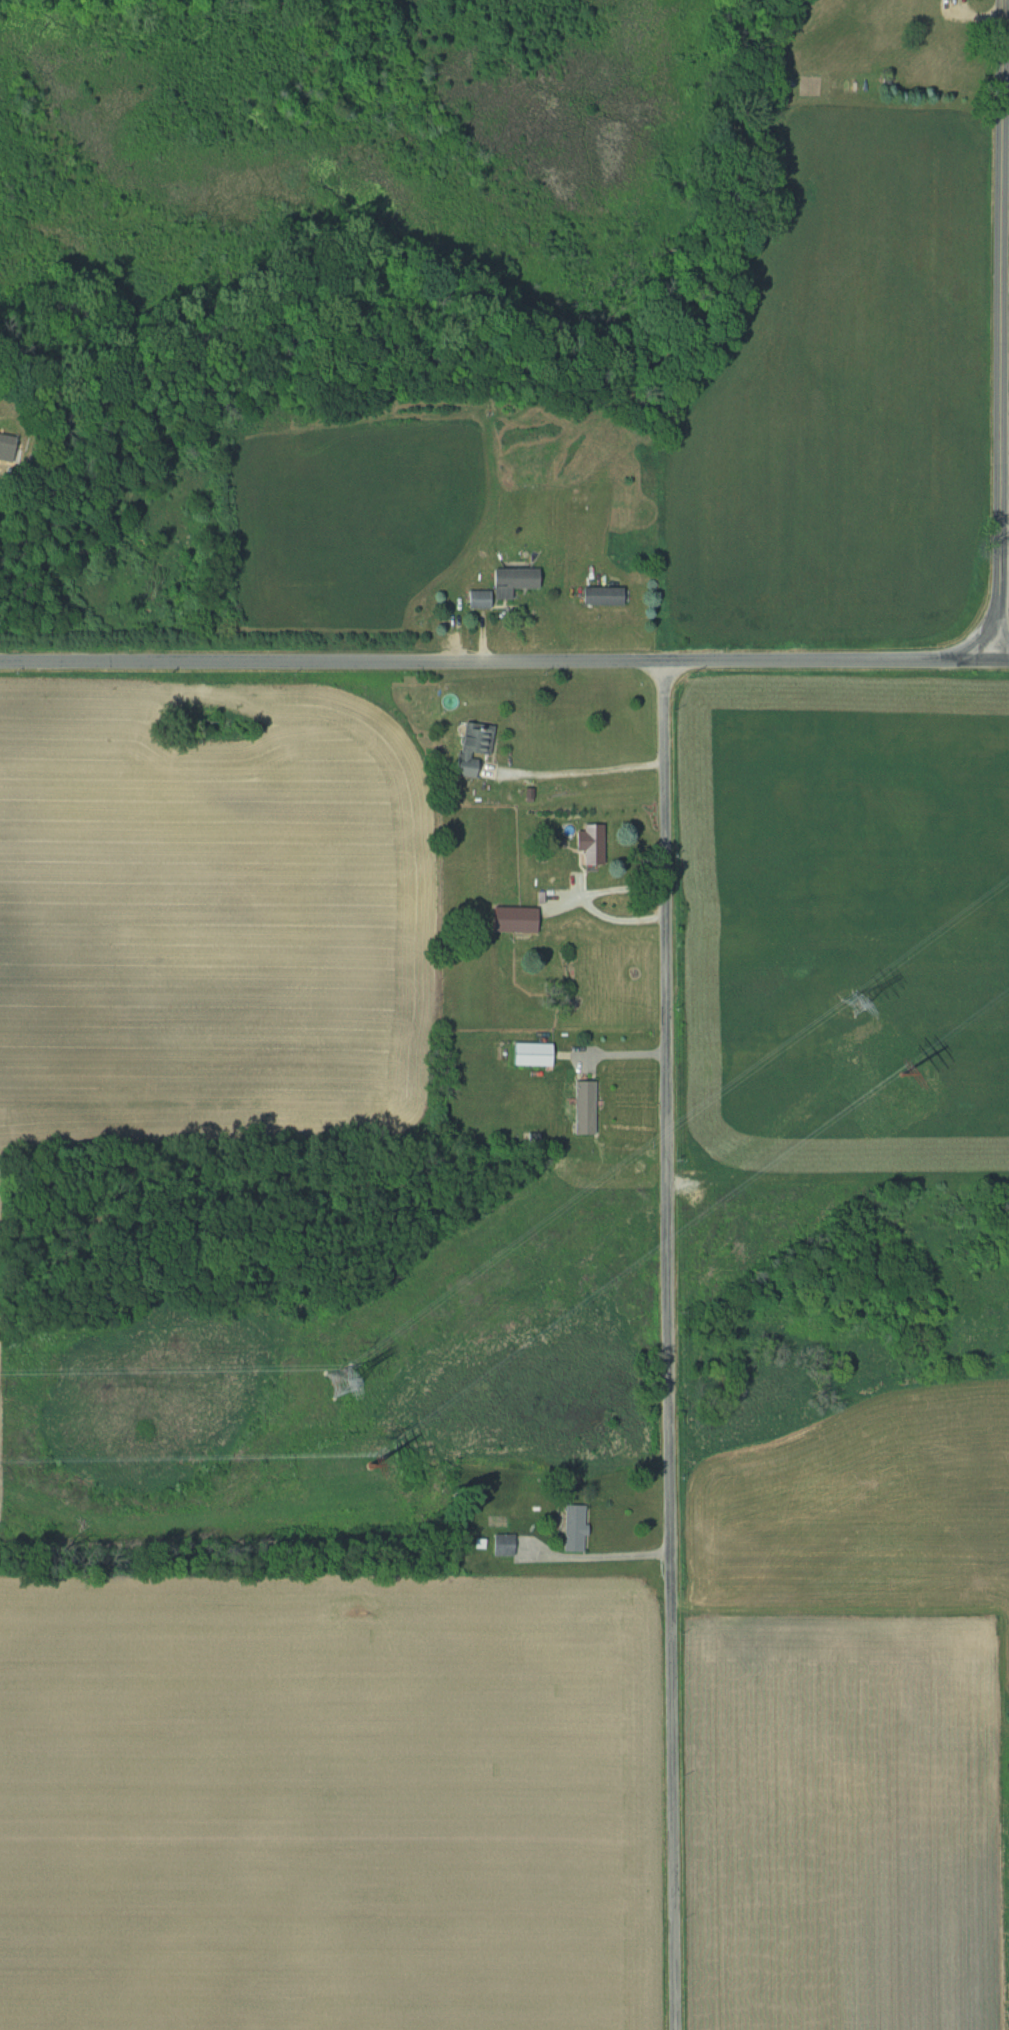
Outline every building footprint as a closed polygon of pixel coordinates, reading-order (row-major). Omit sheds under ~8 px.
[(488,569),(488,599),(507,599),(507,588),(532,588),(532,569),(488,569)] [(579,605),(620,605),(620,587),(579,587),(579,605)] [(484,608),(484,591),(464,591),(464,608),(484,608)] [(489,725),(457,721),(451,774),(471,777),(474,754),(485,755),(489,725)] [(581,863),(601,863),(601,823),(576,823),(576,850),(581,850),(581,863)] [(489,931),(532,931),(533,907),(489,906),(489,931)] [(508,1065),(551,1065),(551,1042),(508,1042),(508,1065)] [(570,1134),(589,1134),(589,1080),(570,1080),(570,1134)] [(582,1551),(582,1504),(562,1504),(562,1551),(582,1551)] [(511,1555),(511,1534),(491,1534),(491,1555),(511,1555)]
